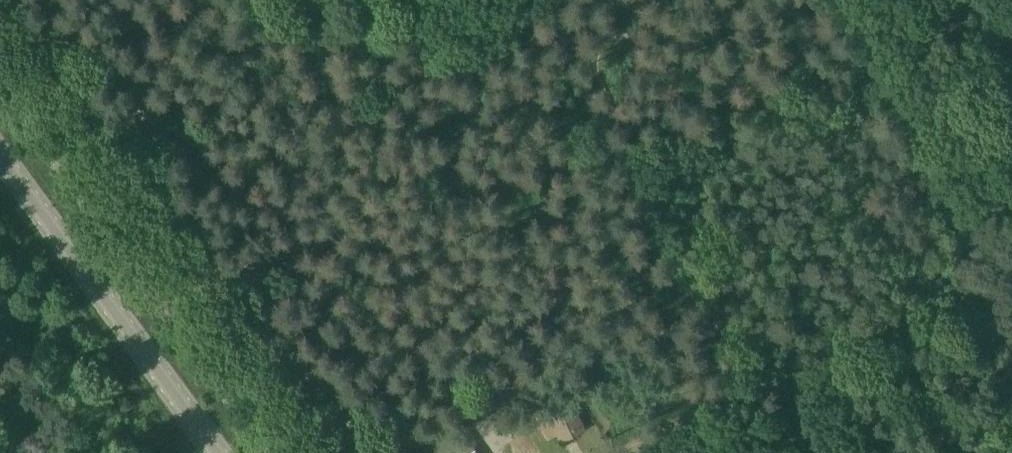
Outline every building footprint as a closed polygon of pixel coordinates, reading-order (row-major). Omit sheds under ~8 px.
[(572,399),(546,412),(560,442),(587,429),(572,399)] [(450,442),(435,452),(458,452),(450,442)]
